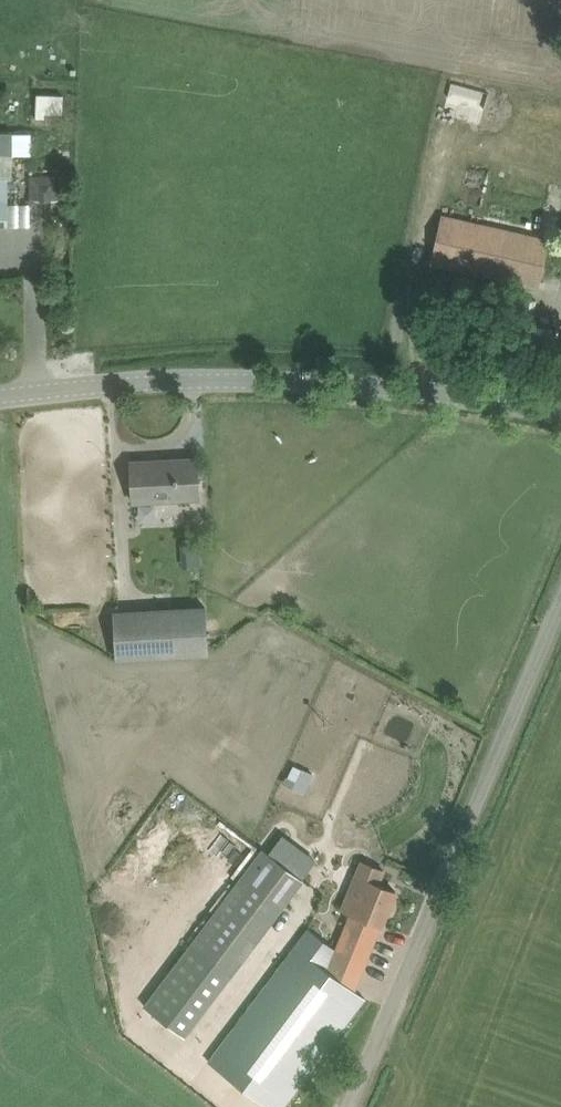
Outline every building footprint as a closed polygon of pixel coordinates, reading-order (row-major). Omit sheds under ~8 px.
[(33,91),(33,114),(60,114),(61,92),(33,91)] [(61,175),(31,174),(31,199),(61,199),(61,175)] [(9,178),(9,188),(18,188),(18,175),(14,175),(9,175),(9,178)] [(8,200),(9,188),(9,178),(0,178),(0,200),(8,200)] [(9,225),(8,200),(0,200),(0,226),(9,226),(9,225)] [(539,285),(542,273),(549,239),(444,215),(433,261),(539,285)] [(530,340),(538,299),(514,294),(505,334),(530,340)] [(135,501),(200,498),(197,457),(132,460),(135,501)] [(117,615),(117,611),(116,611),(118,658),(120,658),(120,654),(207,649),(207,653),(209,653),(206,606),(205,606),(205,611),(117,615)] [(294,764),(289,776),(297,780),(302,768),(294,764)] [(330,842),(351,846),(357,820),(336,816),(330,842)] [(302,880),(297,876),(277,860),(263,850),(243,877),(282,906),(302,880)] [(397,891),(380,884),(386,869),(362,859),(341,909),(351,914),(337,949),(310,928),(210,1061),(271,1106),(283,1106),(366,997),(355,990),(382,924),(383,924),(397,891)] [(146,1005),(185,1035),(232,973),(192,944),(146,1005)]
